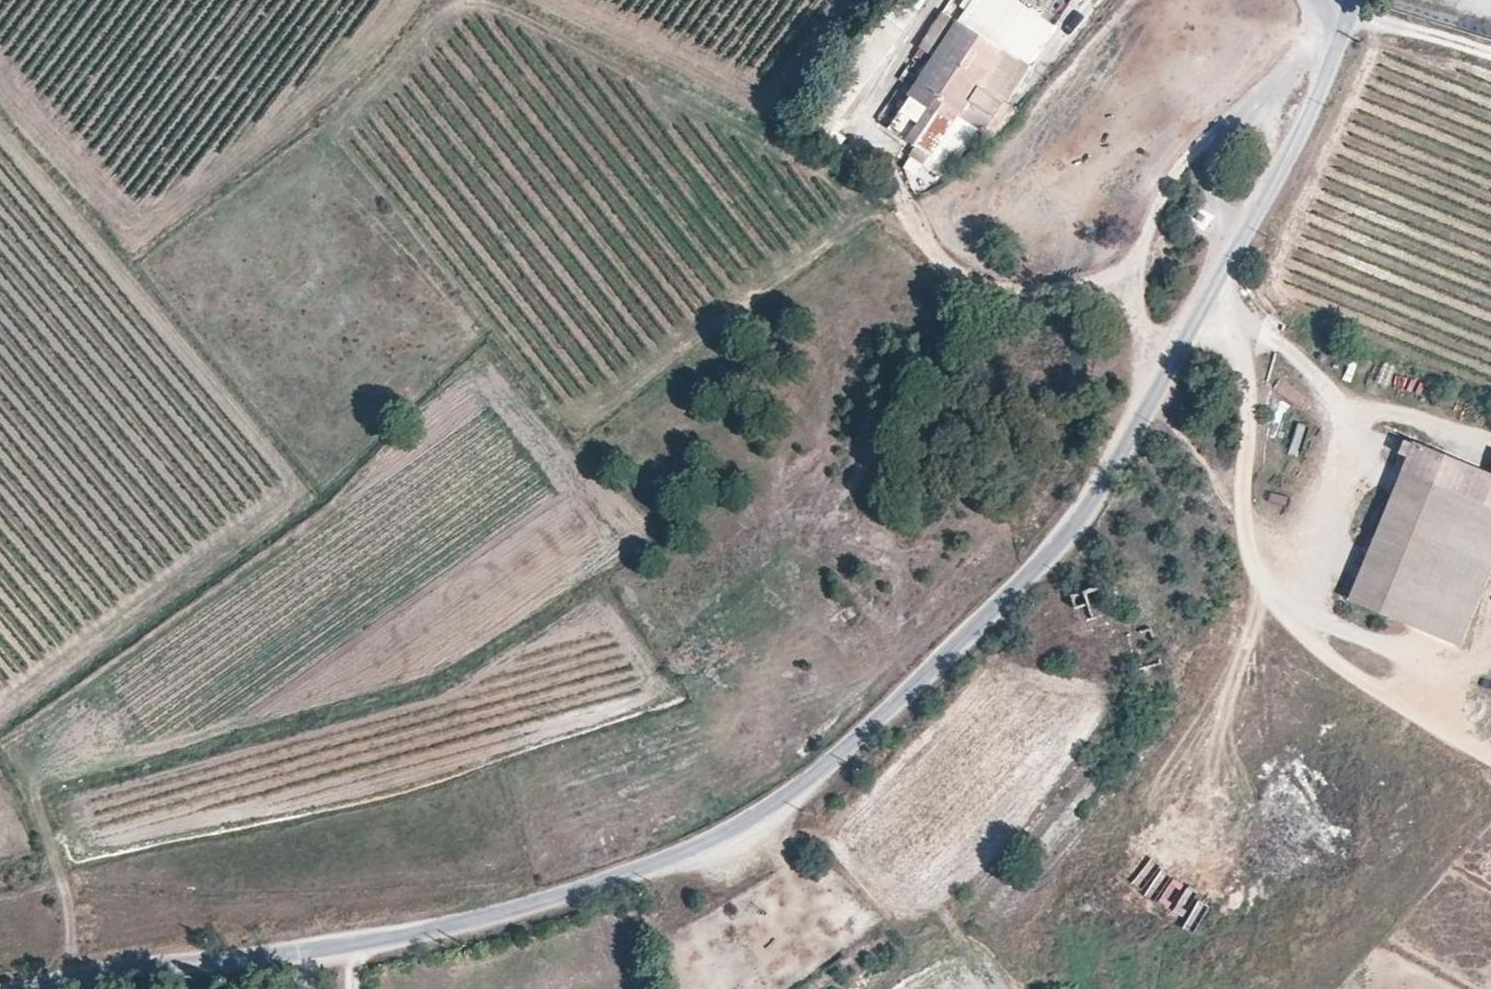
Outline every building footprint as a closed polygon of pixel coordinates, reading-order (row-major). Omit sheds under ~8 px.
[(1054,27),(1014,0),(974,0),(959,22),(943,12),(919,48),(935,58),(930,66),(889,129),(914,146),(929,156),(923,164),(938,175),(944,166),(950,170),(977,130),(992,140),(1019,112),(1005,101),(1054,27)] [(1051,18),(1060,0),(1020,0),(1019,1),(1051,18)] [(935,58),(919,48),(914,55),(930,66),(935,58)] [(929,156),(914,146),(909,155),(923,164),(929,156)] [(1488,534),(1490,535),(1490,475),(1414,443),(1350,600),(1410,625),(1421,599),(1438,607),(1433,620),(1450,627),(1488,534)] [(1488,534),(1450,627),(1433,620),(1438,607),(1421,599),(1410,625),(1458,644),(1489,569),(1490,570),(1490,535),(1488,534)] [(1124,617),(1117,588),(1075,596),(1083,626),(1124,617)]
